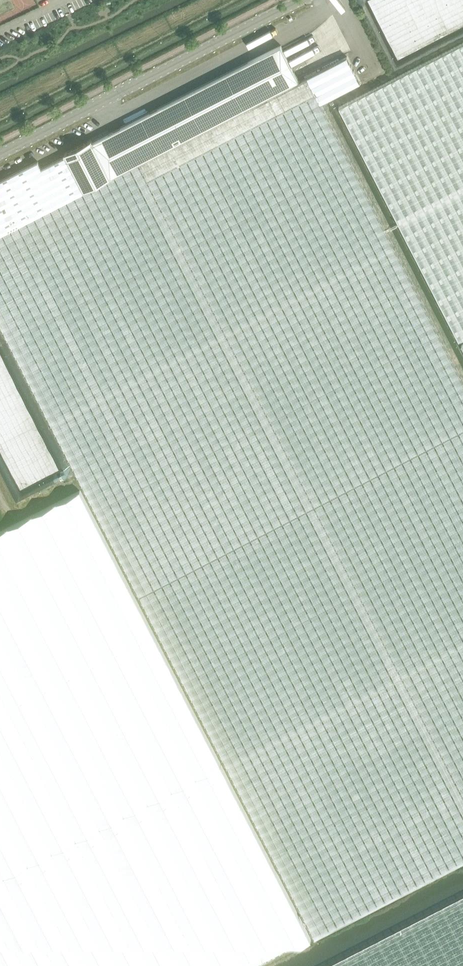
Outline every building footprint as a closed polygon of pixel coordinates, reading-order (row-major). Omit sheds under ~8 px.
[(459,340),(462,338),(462,43),(339,107),(459,340)] [(66,156),(42,168),(38,161),(0,180),(0,322),(316,937),(462,861),(462,379),(321,103),(360,82),(347,56),(299,80),(281,45),(93,142),(92,139),(65,153),(66,156)] [(311,940),(80,490),(0,532),(0,965),(260,965),(311,940)] [(346,965),(462,965),(462,906),(346,965)]
